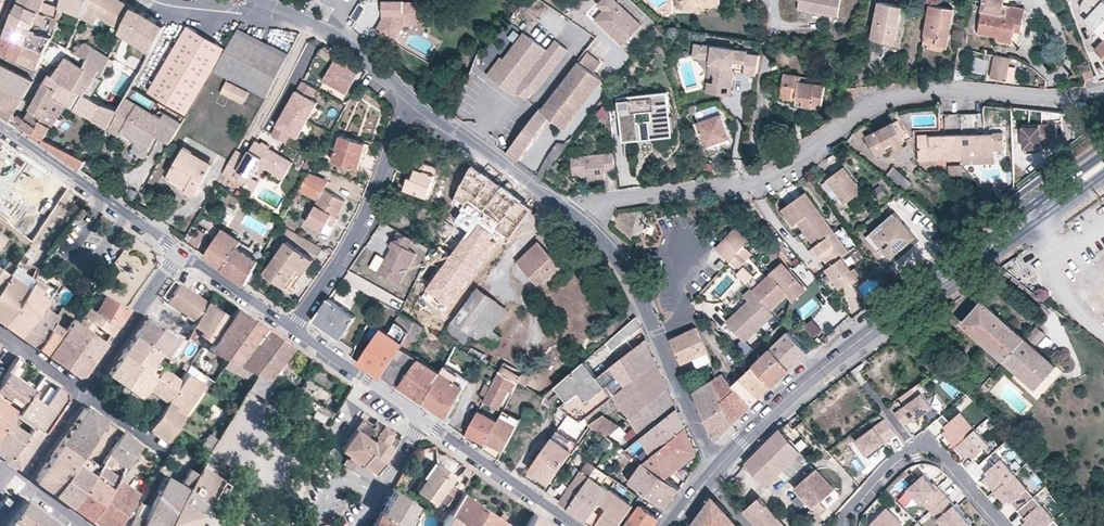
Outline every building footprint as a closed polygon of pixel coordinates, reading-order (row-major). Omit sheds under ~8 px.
[(20,1),(20,2),(38,11),(42,12),(45,3),(46,0),(20,0),(20,1)] [(89,0),(63,0),(60,8),(82,16),(89,0)] [(133,8),(121,0),(89,0),(82,16),(81,17),(95,24),(100,15),(123,29),(133,8)] [(385,12),(378,25),(401,36),(407,23),(418,24),(418,0),(407,0),(385,0),(385,12)] [(643,26),(640,23),(615,0),(600,0),(596,4),(604,11),(610,17),(607,20),(611,24),(609,26),(609,33),(623,46),(643,26)] [(682,9),(682,10),(696,9),(696,6),(704,5),(718,5),(718,0),(682,0),(682,9)] [(799,9),(838,17),(841,0),(800,0),(799,9)] [(872,39),(895,44),(904,0),(880,0),(872,39)] [(1004,0),(984,0),(982,10),(1001,14),(1004,0)] [(1062,15),(1069,12),(1063,0),(1056,0),(1062,15)] [(1103,0),(1086,0),(1084,3),(1093,12),(1103,0)] [(1093,12),(1085,21),(1103,39),(1103,0),(1093,12)] [(38,11),(20,2),(15,12),(35,22),(51,27),(56,29),(61,19),(57,17),(42,12),(38,11)] [(45,3),(42,12),(57,17),(60,9),(45,3)] [(938,37),(936,44),(947,47),(954,9),(930,5),(925,36),(938,37)] [(1014,25),(1021,26),(1024,9),(1008,6),(1006,15),(1001,14),(982,10),(978,33),(997,37),(1012,39),(1013,32),(1014,25)] [(81,17),(82,16),(60,8),(60,9),(57,17),(61,19),(77,25),(81,17)] [(159,37),(166,25),(143,12),(133,8),(123,29),(121,32),(139,43),(149,49),(152,51),(159,37)] [(611,24),(607,20),(610,17),(604,11),(596,20),(609,33),(609,26),(611,24)] [(35,22),(15,12),(6,36),(27,45),(45,52),(50,41),(56,29),(51,27),(48,36),(37,33),(37,31),(32,30),(35,22)] [(186,115),(226,48),(188,26),(148,93),(186,115)] [(271,87),(287,57),(237,31),(214,70),(266,97),(271,87)] [(501,58),(491,70),(528,98),(532,93),(534,94),(569,51),(556,40),(547,50),(525,34),(504,60),(501,58)] [(6,36),(0,48),(0,50),(20,61),(27,45),(6,36)] [(924,42),(936,44),(938,37),(925,36),(924,42)] [(1103,58),(1103,40),(1095,50),(1103,58)] [(102,71),(109,57),(106,56),(86,43),(83,43),(76,54),(80,56),(88,58),(84,68),(86,70),(75,90),(84,95),(98,69),(102,71)] [(146,54),(149,49),(139,43),(136,48),(146,54)] [(700,58),(703,45),(696,44),(694,57),(700,58)] [(24,62),(22,66),(36,72),(38,66),(45,52),(27,45),(20,61),(24,62)] [(756,76),(760,58),(747,56),(748,54),(703,45),(700,58),(711,60),(709,69),(715,78),(714,85),(731,89),(736,64),(746,66),(744,76),(756,78),(756,76)] [(580,62),(596,74),(603,64),(587,53),(580,62)] [(348,94),(361,69),(339,54),(324,80),(348,94)] [(1006,80),(1008,67),(1010,58),(995,55),(991,77),(1006,80)] [(66,58),(54,76),(64,82),(75,90),(86,70),(84,68),(66,58)] [(541,108),(505,154),(517,162),(522,154),(525,149),(549,117),(564,129),(602,79),(596,74),(580,62),(579,62),(542,109),(541,108)] [(1081,67),(1086,79),(1093,76),(1089,63),(1081,67)] [(33,80),(3,66),(0,64),(0,89),(23,99),(29,89),(33,80)] [(54,76),(51,74),(47,81),(59,91),(64,82),(54,76)] [(801,81),(801,76),(785,74),(781,96),(797,99),(803,100),(802,106),(821,109),(825,85),(801,81)] [(826,80),(801,76),(801,81),(825,85),(826,81),(826,80)] [(290,108),(307,118),(317,100),(311,97),(316,87),(302,79),(288,103),(291,106),(290,108)] [(59,91),(47,81),(39,96),(51,103),(48,109),(60,116),(67,105),(55,97),(59,91)] [(222,92),(244,103),(249,92),(227,81),(222,92)] [(102,105),(84,95),(75,90),(64,82),(59,91),(55,97),(67,105),(107,128),(118,110),(102,105)] [(729,97),(731,89),(714,85),(707,84),(705,92),(729,97)] [(671,87),(618,94),(623,141),(641,139),(642,149),(653,148),(652,137),(677,134),(671,87)] [(0,89),(0,113),(11,120),(16,111),(21,102),(23,99),(0,89)] [(32,109),(39,96),(35,93),(28,107),(32,109)] [(51,103),(39,96),(32,109),(44,116),(42,119),(53,126),(60,116),(48,109),(51,103)] [(162,117),(127,96),(118,110),(107,128),(119,137),(121,132),(136,141),(134,144),(148,152),(157,135),(170,142),(183,122),(165,111),(162,117)] [(602,120),(610,110),(604,105),(596,114),(602,120)] [(706,147),(720,142),(730,138),(719,107),(707,111),(709,118),(697,122),(706,147)] [(297,136),(307,118),(290,108),(288,110),(285,108),(271,133),(285,141),(291,132),(297,136)] [(16,111),(11,120),(19,126),(42,142),(45,139),(53,126),(42,119),(44,116),(32,109),(26,118),(16,111)] [(698,114),(696,109),(687,113),(689,118),(698,114)] [(978,113),(961,114),(962,159),(994,158),(994,150),(1004,149),(1004,133),(978,134),(978,113)] [(962,159),(961,114),(945,115),(946,135),(918,136),(919,161),(921,160),(936,160),(962,159)] [(885,147),(887,150),(905,141),(894,122),(867,136),(875,152),(885,147)] [(1059,137),(1059,124),(1042,123),(1042,126),(1025,126),(1025,148),(1042,148),(1042,143),(1050,143),(1059,137)] [(359,151),(364,153),(367,144),(341,136),(333,162),(353,168),(359,151)] [(45,139),(42,142),(45,144),(81,169),(87,160),(45,139)] [(251,177),(259,164),(283,178),(293,162),(268,148),(261,144),(255,141),(246,156),(236,150),(223,173),(233,179),(235,176),(246,182),(248,184),(251,177)] [(547,158),(537,175),(542,179),(565,148),(557,142),(547,158)] [(723,150),(720,142),(706,147),(709,156),(723,150)] [(185,147),(169,175),(189,186),(187,191),(195,195),(213,164),(185,147)] [(888,152),(887,150),(885,147),(875,152),(877,157),(888,152)] [(365,153),(364,153),(359,151),(353,168),(360,170),(365,153)] [(604,171),(615,170),(614,152),(583,155),(571,157),(573,174),(582,173),(588,172),(588,176),(589,179),(605,177),(604,171)] [(405,189),(428,198),(438,168),(415,159),(411,169),(416,171),(412,181),(408,179),(405,189)] [(19,180),(13,176),(15,173),(2,164),(0,167),(0,197),(11,205),(25,185),(19,180)] [(893,166),(886,175),(909,196),(916,188),(893,166)] [(961,166),(950,166),(950,174),(961,174),(961,166)] [(827,180),(845,204),(862,190),(844,167),(827,180)] [(532,209),(475,168),(458,197),(467,204),(458,221),(470,230),(428,289),(451,305),(499,236),(495,232),(499,228),(512,238),(532,209)] [(329,182),(309,174),(300,190),(302,192),(319,200),(306,223),(323,232),(328,223),(333,225),(337,218),(346,201),(325,190),(329,182)] [(189,186),(169,175),(167,179),(187,191),(189,186)] [(253,191),(258,181),(251,177),(248,184),(246,182),(244,185),(253,191)] [(880,185),(872,190),(879,199),(887,194),(880,185)] [(300,190),(293,202),(296,204),(302,192),(300,190)] [(828,267),(842,257),(849,252),(806,193),(782,209),(793,225),(798,223),(814,246),(813,247),(828,267)] [(865,238),(880,255),(885,250),(892,258),(916,236),(894,212),(865,238)] [(340,219),(337,218),(333,225),(328,223),(323,232),(330,236),(340,219)] [(953,235),(960,229),(954,221),(947,226),(953,235)] [(716,248),(730,261),(749,240),(736,227),(716,248)] [(238,278),(246,284),(260,260),(238,247),(241,243),(242,241),(223,229),(206,256),(238,278)] [(414,239),(399,230),(394,239),(397,241),(394,246),(386,259),(380,272),(400,283),(417,253),(409,248),(414,239)] [(439,248),(449,252),(455,235),(445,231),(439,248)] [(298,268),(304,273),(314,260),(288,241),(265,274),(284,287),(298,268)] [(334,254),(335,251),(319,242),(318,245),(334,254)] [(517,262),(539,285),(560,264),(539,242),(517,262)] [(238,247),(260,260),(262,256),(241,243),(238,247)] [(919,243),(890,265),(899,276),(928,254),(919,243)] [(753,253),(745,246),(730,261),(738,269),(753,253)] [(370,266),(380,272),(386,259),(377,254),(370,266)] [(852,269),(842,257),(828,267),(826,269),(841,288),(851,281),(853,284),(863,276),(856,267),(852,269)] [(721,260),(715,266),(720,270),(725,264),(721,260)] [(748,330),(771,309),(788,293),(793,299),(806,289),(783,263),(753,290),(762,300),(740,321),(748,330)] [(0,283),(0,320),(2,322),(32,278),(32,277),(14,265),(8,273),(0,283)] [(291,292),(304,273),(298,268),(284,287),(291,292)] [(1079,289),(1103,325),(1103,272),(1079,289)] [(997,281),(991,273),(982,280),(987,287),(988,288),(997,281)] [(32,278),(2,322),(14,330),(20,335),(38,310),(46,298),(47,297),(51,290),(32,277),(32,278)] [(982,280),(975,285),(980,292),(987,287),(982,280)] [(196,320),(206,302),(202,299),(180,284),(168,301),(196,320)] [(471,334),(484,343),(493,331),(509,310),(478,287),(446,331),(464,344),(471,334)] [(744,341),(774,313),(771,309),(748,330),(740,321),(762,300),(753,290),(751,288),(745,295),(748,299),(726,321),(744,341)] [(89,307),(94,311),(103,293),(97,291),(89,307)] [(94,311),(116,325),(128,307),(103,293),(94,311)] [(356,317),(328,298),(313,320),(341,339),(356,317)] [(962,324),(1004,361),(1025,338),(992,308),(983,300),(962,324)] [(229,318),(206,302),(196,320),(193,326),(202,332),(200,335),(213,343),(229,318)] [(93,323),(109,334),(111,332),(116,325),(94,311),(89,307),(87,306),(77,320),(88,329),(93,323)] [(228,359),(237,364),(265,327),(264,326),(236,306),(229,318),(213,343),(209,349),(228,359)] [(38,310),(20,335),(37,347),(49,331),(50,329),(55,322),(38,310)] [(382,328),(359,362),(373,372),(381,378),(383,375),(405,342),(416,321),(401,313),(390,334),(382,328)] [(167,357),(183,335),(147,317),(135,334),(160,352),(167,357)] [(642,328),(636,317),(607,343),(613,351),(642,328)] [(50,329),(92,359),(105,340),(88,329),(77,320),(73,318),(69,323),(65,330),(55,322),(50,329)] [(812,318),(806,324),(817,336),(823,330),(812,318)] [(405,342),(383,375),(426,403),(442,372),(410,351),(426,327),(416,321),(405,342)] [(237,364),(255,373),(266,378),(267,376),(291,345),(265,327),(237,364)] [(697,327),(670,339),(670,340),(681,364),(693,359),(697,368),(712,361),(697,327)] [(49,331),(37,347),(51,357),(76,375),(82,373),(92,359),(50,329),(49,331)] [(493,331),(484,343),(492,349),(501,336),(493,331)] [(788,331),(771,348),(790,369),(808,352),(788,331)] [(160,352),(135,334),(131,340),(123,352),(174,389),(179,380),(162,368),(169,358),(160,352)] [(1025,338),(1004,361),(1027,381),(1036,389),(1056,365),(1025,338)] [(613,396),(657,362),(647,339),(598,377),(586,361),(556,386),(568,401),(560,406),(570,413),(582,420),(582,421),(613,396)] [(452,353),(454,348),(446,344),(443,349),(452,353)] [(291,345),(267,376),(275,380),(288,363),(285,361),(295,347),(291,345)] [(771,348),(754,365),(772,384),(774,382),(790,369),(771,348)] [(174,389),(123,352),(107,373),(122,384),(139,396),(152,405),(159,410),(174,389)] [(31,388),(14,375),(24,361),(17,356),(0,381),(0,392),(6,397),(9,393),(21,401),(31,388)] [(317,362),(311,358),(306,365),(312,369),(317,362)] [(223,367),(251,381),(255,373),(237,364),(228,359),(223,367)] [(630,417),(669,387),(657,362),(613,396),(630,417)] [(518,382),(527,386),(531,378),(523,374),(522,375),(513,370),(514,367),(505,363),(501,371),(518,382)] [(743,376),(761,395),(772,384),(754,365),(743,376)] [(154,431),(165,439),(172,429),(204,383),(186,370),(179,380),(174,389),(159,410),(151,421),(147,426),(154,431)] [(501,371),(500,371),(492,387),(486,397),(484,401),(500,409),(509,391),(513,393),(518,382),(501,371)] [(442,372),(426,403),(448,418),(465,386),(442,372)] [(15,410),(42,430),(57,409),(65,397),(64,390),(42,373),(31,388),(21,401),(16,409),(15,410)] [(247,388),(246,388),(264,398),(275,381),(275,380),(267,376),(266,378),(255,373),(251,381),(247,388)] [(724,407),(735,420),(752,403),(734,384),(723,373),(719,375),(713,380),(724,407)] [(734,384),(752,403),(761,395),(743,376),(734,384)] [(713,380),(694,392),(715,439),(735,420),(724,407),(713,380)] [(275,381),(264,398),(268,400),(278,383),(278,382),(275,381)] [(331,410),(335,412),(335,411),(350,386),(345,382),(334,400),(336,402),(331,410)] [(486,397),(492,387),(486,383),(481,394),(486,397)] [(139,396),(122,384),(118,390),(135,402),(139,396)] [(641,437),(678,408),(677,406),(669,387),(630,417),(641,437)] [(905,405),(918,396),(913,388),(900,398),(905,405)] [(905,405),(895,413),(905,426),(914,420),(915,421),(934,407),(923,393),(918,396),(905,405)] [(15,410),(16,409),(0,398),(0,431),(15,410)] [(328,414),(331,409),(318,403),(316,408),(328,414)] [(151,421),(159,410),(152,405),(144,415),(151,421)] [(60,441),(79,454),(104,418),(89,407),(83,408),(70,427),(60,441)] [(626,449),(644,462),(645,462),(665,445),(687,427),(678,408),(641,437),(626,449)] [(498,421),(484,449),(499,459),(521,418),(504,409),(503,411),(498,421)] [(42,430),(15,410),(0,431),(0,455),(17,466),(42,430)] [(312,415),(323,422),(325,417),(315,410),(312,415)] [(480,441),(478,445),(484,449),(498,421),(479,410),(467,433),(480,441)] [(956,447),(976,429),(961,412),(944,426),(947,429),(943,433),(955,447),(956,447)] [(607,435),(619,425),(604,415),(590,425),(593,427),(606,435),(607,435)] [(65,501),(69,504),(99,461),(121,430),(104,418),(79,454),(51,492),(65,501)] [(897,434),(885,418),(856,440),(869,457),(881,449),(879,447),(886,442),(897,434)] [(348,454),(358,461),(374,472),(396,441),(390,436),(393,432),(386,427),(383,430),(374,423),(372,425),(362,419),(341,449),(348,454)] [(376,420),(374,423),(383,430),(386,427),(376,420)] [(623,423),(611,433),(620,444),(632,434),(623,423)] [(683,463),(698,451),(690,434),(687,427),(665,445),(683,463)] [(553,437),(572,451),(578,443),(559,429),(553,437)] [(800,450),(781,429),(746,463),(747,464),(744,468),(747,471),(750,467),(766,485),(777,474),(782,470),(790,476),(790,477),(803,464),(796,456),(800,450)] [(973,459),(989,444),(976,429),(956,447),(966,459),(970,455),(973,459)] [(121,430),(99,461),(118,475),(125,465),(130,457),(140,444),(121,430)] [(467,433),(466,436),(466,437),(478,445),(480,441),(467,433)] [(209,452),(210,450),(217,439),(208,434),(201,447),(209,452)] [(598,446),(608,454),(616,442),(607,435),(606,435),(598,446)] [(553,437),(531,468),(551,482),(572,451),(553,437)] [(34,479),(51,492),(79,454),(60,441),(34,479)] [(663,474),(666,477),(675,470),(683,463),(665,445),(645,462),(663,474)] [(348,454),(341,463),(352,470),(358,461),(348,454)] [(599,467),(598,467),(608,474),(614,465),(609,462),(612,457),(608,454),(599,467)] [(130,457),(125,465),(132,470),(137,462),(130,457)] [(995,492),(1015,474),(1002,458),(985,473),(988,476),(984,479),(995,492)] [(69,504),(88,517),(118,475),(99,461),(69,504)] [(205,501),(208,503),(214,491),(222,478),(225,474),(203,461),(197,472),(165,525),(194,525),(202,512),(200,510),(205,501)] [(417,490),(436,464),(433,462),(415,488),(417,490)] [(447,512),(448,513),(460,492),(449,484),(455,475),(436,462),(436,464),(417,490),(417,491),(436,504),(447,512)] [(630,482),(648,495),(663,474),(645,462),(644,462),(630,482)] [(573,485),(561,502),(566,506),(569,508),(598,467),(599,467),(593,463),(592,466),(588,463),(578,478),(573,485)] [(675,470),(686,480),(692,473),(683,463),(675,470)] [(1018,470),(1025,480),(1035,473),(1028,463),(1018,470)] [(100,525),(125,525),(133,512),(125,507),(137,490),(124,481),(132,470),(125,465),(118,475),(88,517),(100,525)] [(468,478),(472,471),(465,466),(460,473),(468,478)] [(197,472),(189,467),(179,484),(165,475),(148,504),(140,500),(133,512),(125,525),(165,525),(197,472)] [(569,508),(588,520),(610,489),(603,484),(610,475),(608,474),(598,467),(569,508)] [(559,475),(573,485),(578,478),(564,468),(559,475)] [(835,488),(816,468),(795,487),(814,508),(821,501),(835,488)] [(784,482),(788,478),(790,476),(782,470),(777,474),(784,482)] [(648,495),(667,508),(675,496),(681,487),(666,477),(663,474),(648,495)] [(948,497),(940,488),(938,490),(933,484),(924,474),(907,489),(922,505),(924,503),(931,512),(948,497)] [(1035,496),(1015,474),(995,492),(1005,504),(1009,500),(1018,510),(1019,510),(1035,496)] [(220,495),(228,482),(222,478),(214,491),(220,495)] [(551,486),(546,492),(554,497),(559,491),(551,486)] [(957,487),(948,495),(954,502),(963,495),(957,487)] [(409,512),(415,503),(393,488),(382,508),(380,512),(404,525),(415,525),(419,519),(409,512)] [(627,514),(634,506),(610,489),(588,520),(596,525),(619,525),(627,514)] [(461,490),(460,492),(448,513),(467,525),(503,525),(505,521),(461,490)] [(694,523),(696,525),(737,525),(738,525),(713,496),(694,523)] [(1035,496),(1019,510),(1028,520),(1023,524),(1025,525),(1047,525),(1055,519),(1035,496)] [(948,497),(931,512),(944,525),(971,525),(972,525),(948,497)] [(62,525),(25,498),(4,525),(62,525)] [(782,524),(758,498),(744,511),(749,516),(757,525),(780,525),(782,524)] [(208,515),(213,506),(208,503),(205,501),(200,510),(202,512),(208,515)] [(821,501),(814,508),(820,514),(827,507),(821,501)] [(443,518),(447,512),(436,504),(431,509),(443,518)] [(643,525),(654,525),(659,518),(642,505),(632,518),(643,525)] [(903,523),(887,508),(870,525),(900,525),(903,523)] [(380,512),(379,513),(373,525),(375,525),(404,525),(380,512)] [(448,513),(441,525),(467,525),(448,513)] [(547,523),(534,513),(526,525),(544,525),(547,523)]
